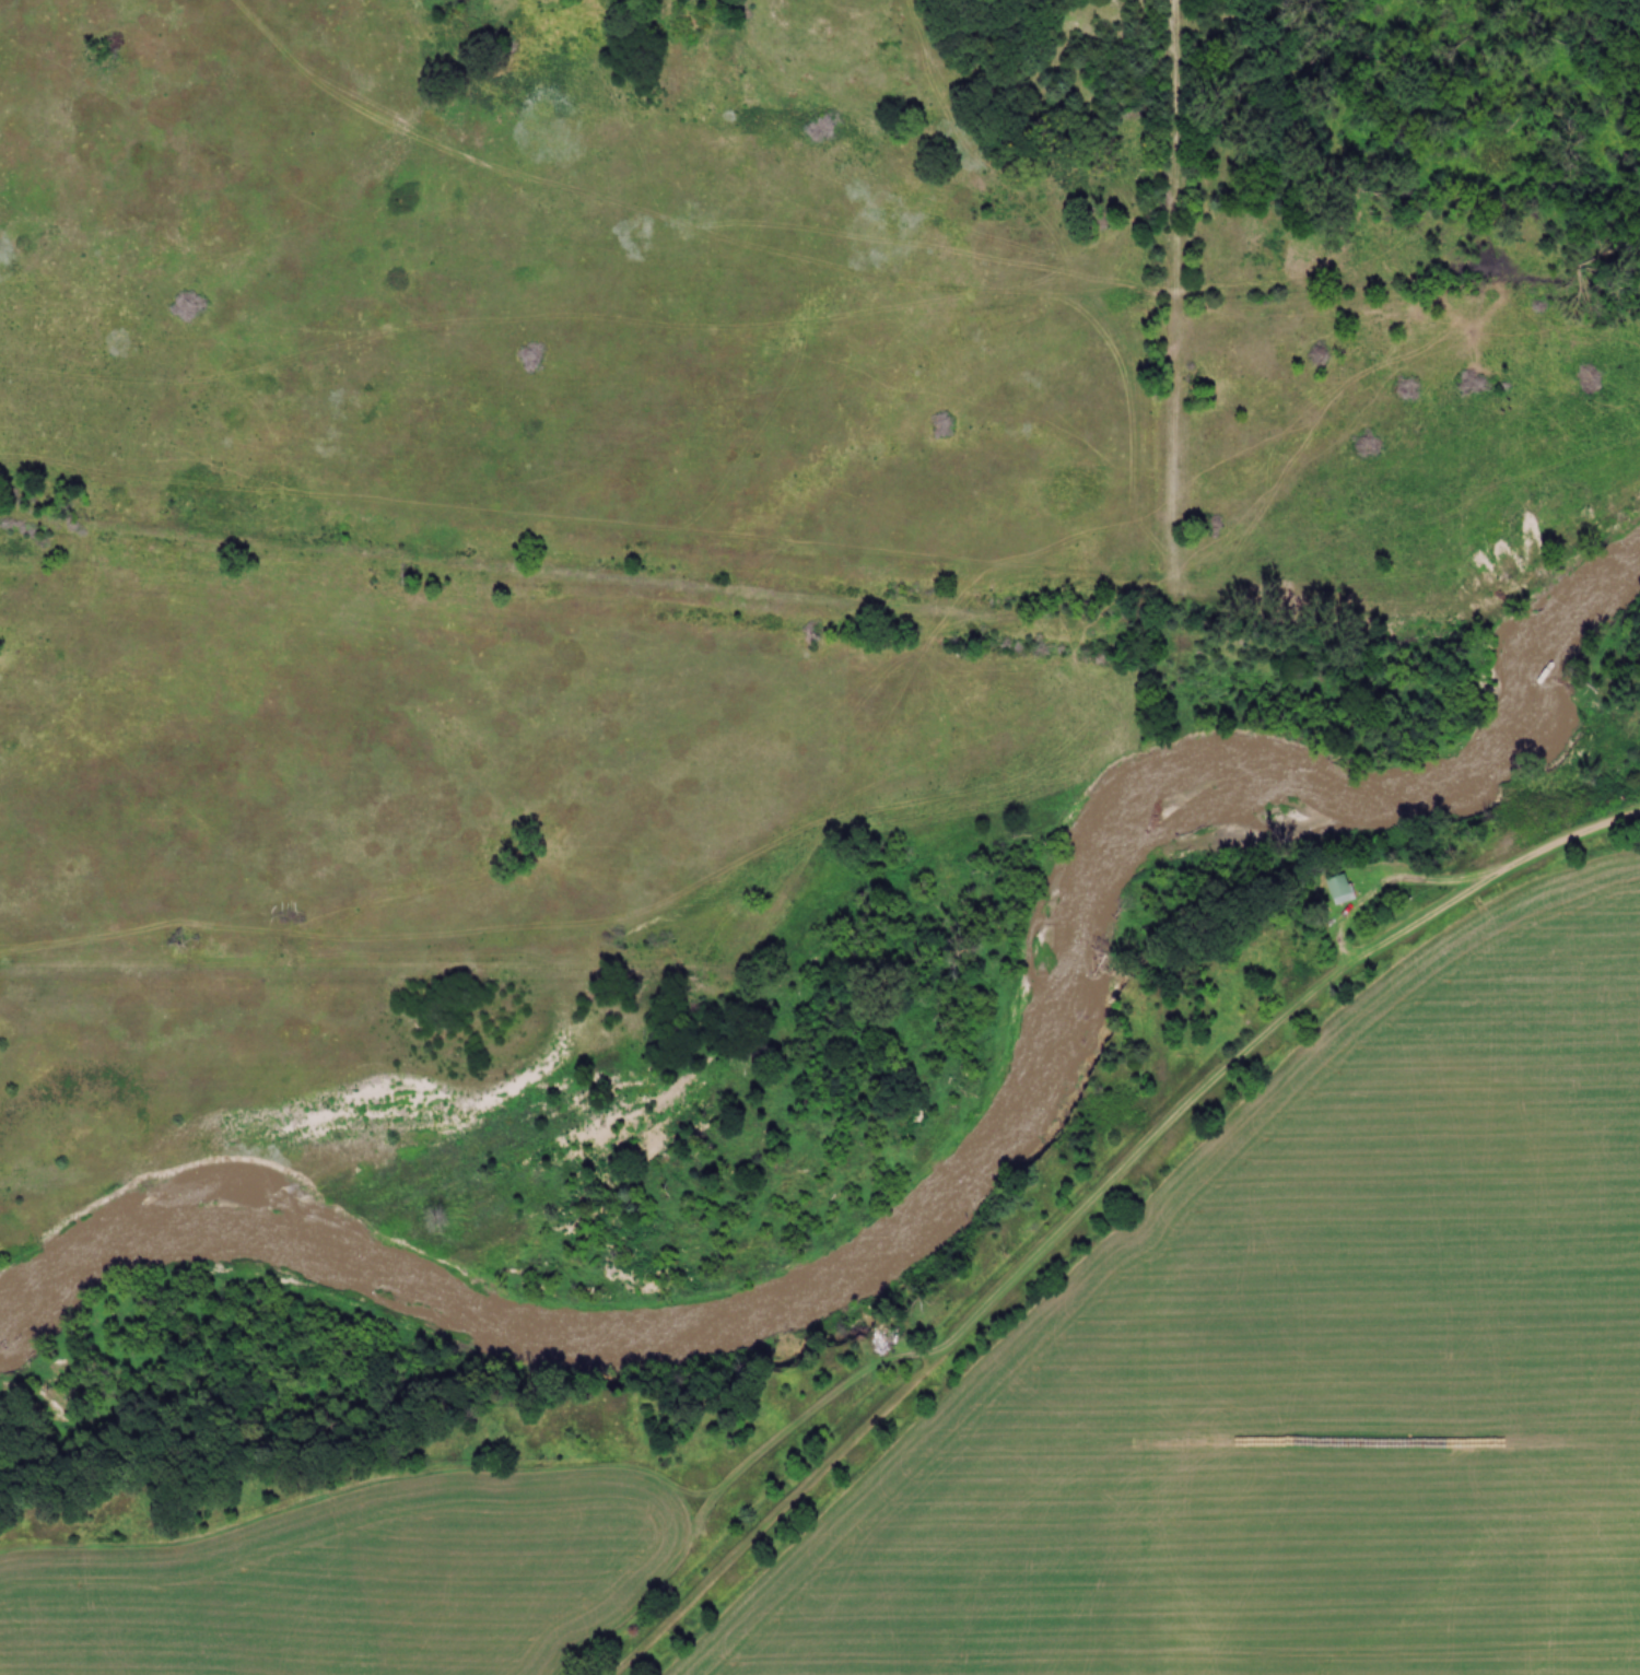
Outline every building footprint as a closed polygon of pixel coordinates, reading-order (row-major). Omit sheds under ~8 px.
[(1358,900),(1350,875),(1329,881),(1338,907),(1358,900)]
